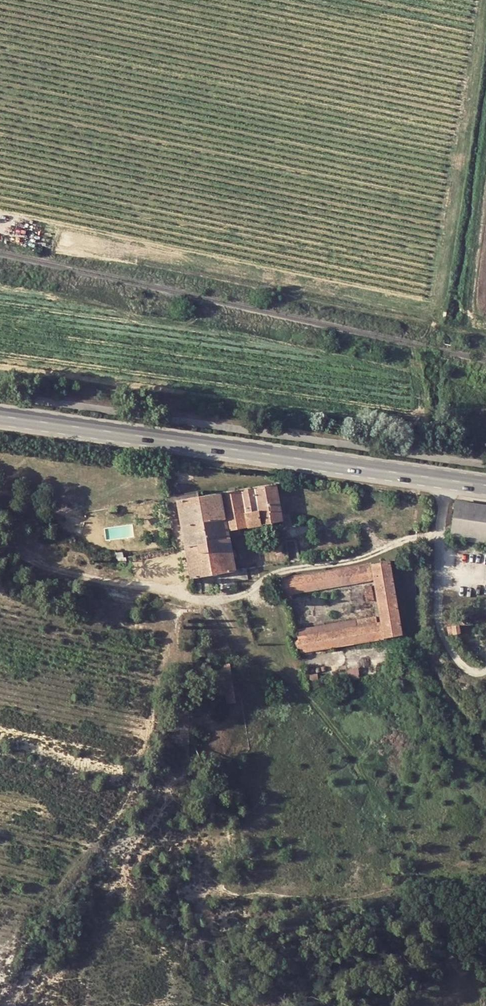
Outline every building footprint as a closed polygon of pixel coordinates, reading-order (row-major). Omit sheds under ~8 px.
[(174,525),(179,524),(190,578),(234,570),(226,530),(280,521),(274,484),(169,500),(174,525)] [(455,501),(449,533),(485,539),(485,506),(455,501)] [(400,634),(387,560),(275,579),(278,594),(371,578),(372,584),(379,622),(297,637),(300,652),(400,634)] [(373,615),(296,628),(297,637),(379,622),(372,584),(361,586),(364,601),(370,600),(373,615)] [(446,627),(447,633),(447,634),(459,632),(456,624),(446,627)] [(219,666),(226,704),(233,702),(226,665),(219,666)] [(345,667),(348,678),(359,676),(357,665),(345,667)] [(315,673),(303,674),(305,686),(317,683),(315,673)]
